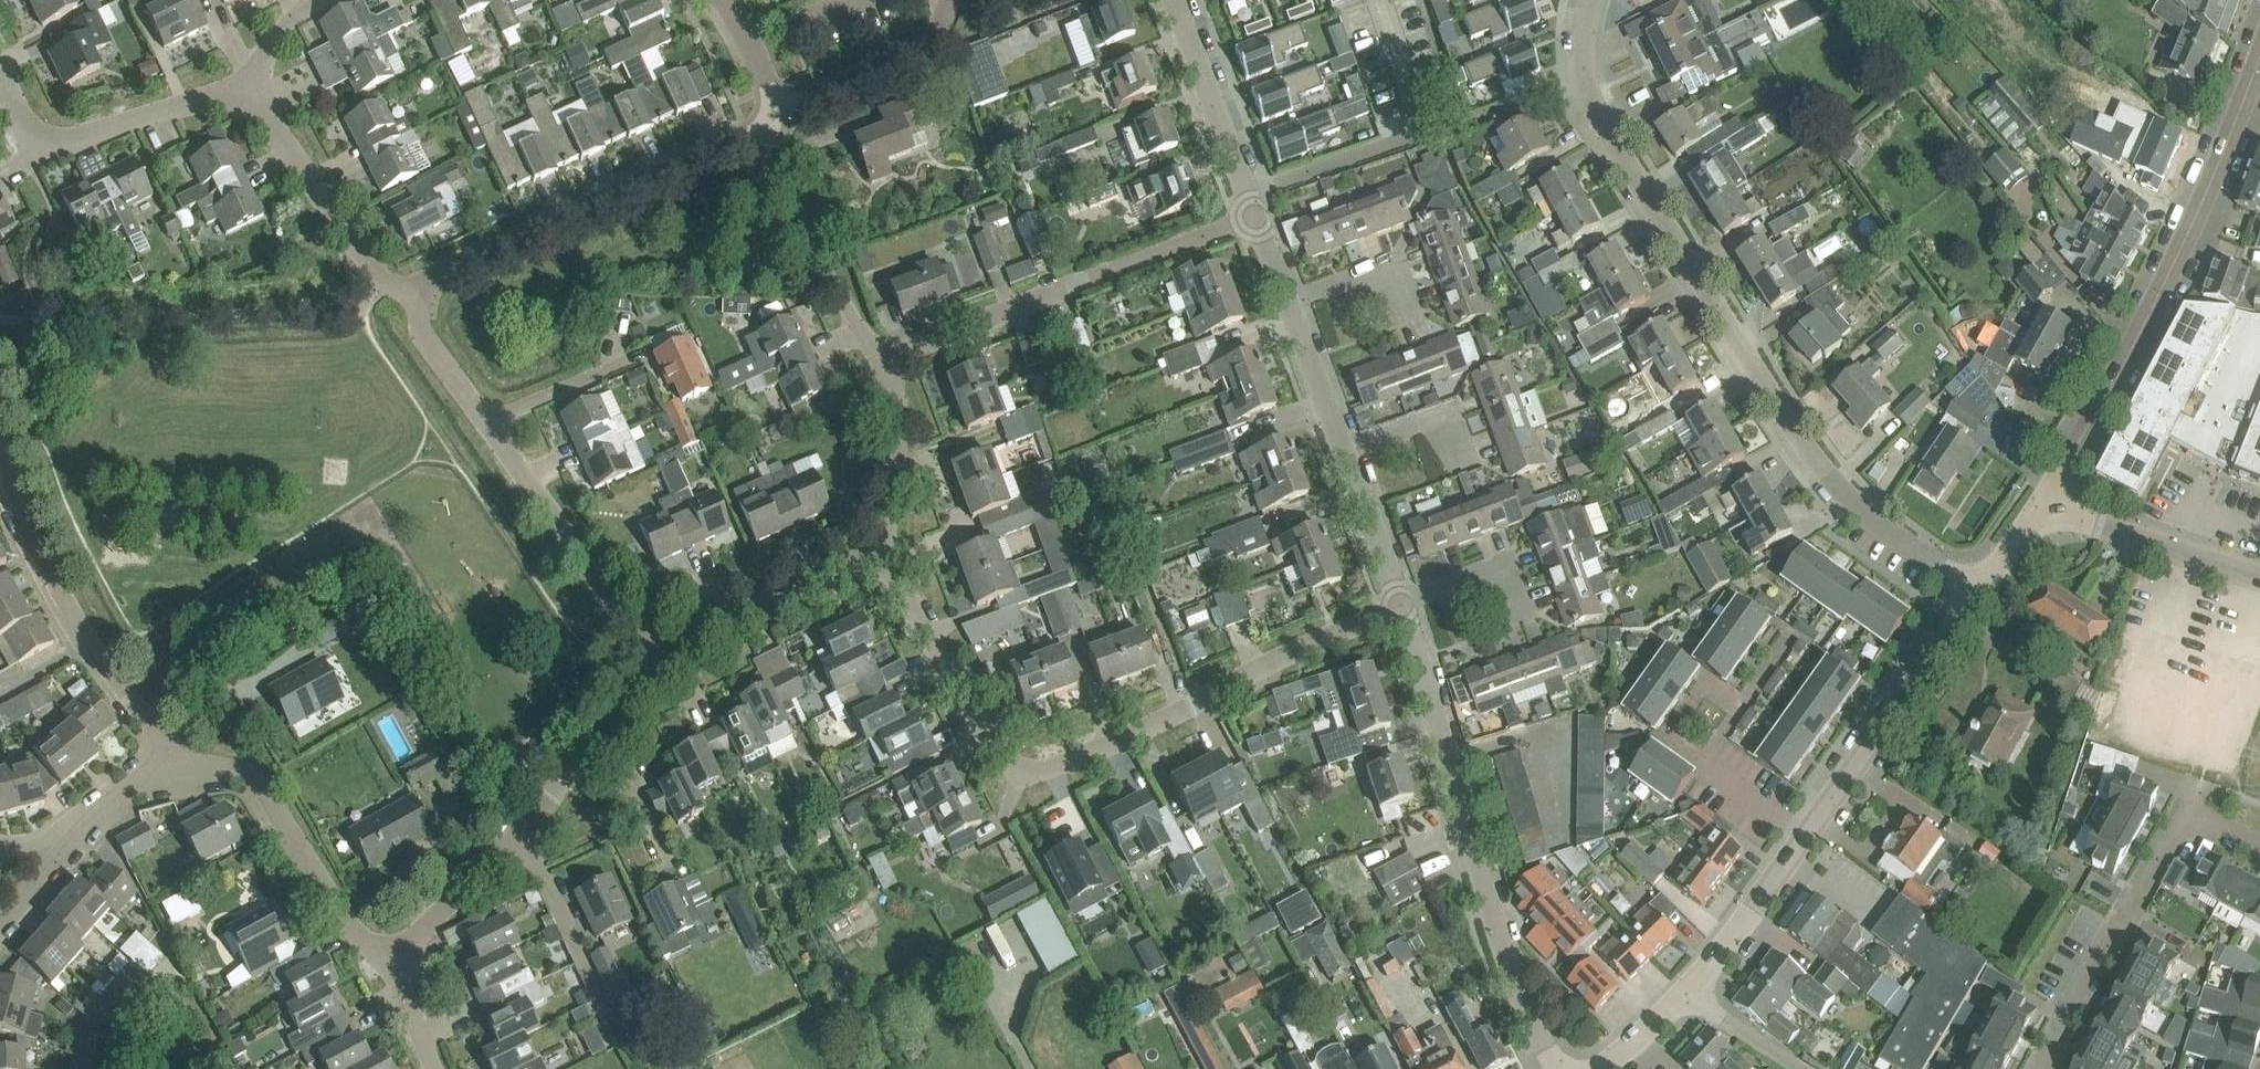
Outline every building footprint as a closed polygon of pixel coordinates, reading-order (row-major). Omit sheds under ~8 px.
[(32,5),(43,26),(78,9),(73,0),(41,0),(32,5)] [(91,16),(95,14),(101,10),(96,0),(91,0),(85,3),(91,16)] [(131,9),(144,3),(142,0),(126,0),(131,9)] [(168,3),(167,0),(155,0),(158,8),(146,14),(154,29),(164,48),(186,37),(168,3)] [(168,3),(186,37),(208,26),(198,6),(195,0),(174,0),(168,3)] [(417,1),(424,17),(434,13),(428,0),(420,0),(417,1)] [(489,6),(490,6),(487,0),(428,0),(434,13),(436,16),(436,17),(444,35),(455,57),(472,49),(458,20),(489,6)] [(490,6),(489,6),(502,35),(519,27),(514,15),(532,6),(529,0),(487,0),(490,6)] [(619,9),(618,8),(635,0),(593,0),(575,8),(583,25),(619,9)] [(623,65),(623,64),(640,56),(640,57),(672,42),(660,17),(664,16),(657,0),(635,0),(618,8),(619,9),(633,39),(604,53),(612,70),(623,65)] [(1445,5),(1443,0),(1429,0),(1433,10),(1445,5)] [(1509,34),(1522,29),(1539,22),(1530,0),(1508,0),(1463,18),(1471,39),(1489,32),(1492,40),(1509,34)] [(1660,59),(1717,31),(1702,0),(1683,0),(1651,16),(1657,30),(1648,35),(1660,59)] [(2192,20),(2174,7),(2164,0),(2162,0),(2152,14),(2182,36),(2166,72),(2179,78),(2200,86),(2220,40),(2188,26),(2192,20)] [(2216,33),(2229,0),(2171,0),(2216,33)] [(1091,15),(1091,16),(1079,20),(1090,51),(1105,45),(1105,46),(1135,34),(1123,3),(1091,15)] [(1311,4),(1299,9),(1302,17),(1314,12),(1311,4)] [(404,27),(397,15),(369,29),(357,5),(320,24),(339,60),(388,36),(404,27)] [(1289,22),(1302,17),(1299,9),(1286,14),(1289,22)] [(95,14),(91,16),(69,27),(76,41),(49,54),(65,86),(100,68),(92,53),(110,43),(95,14)] [(1749,17),(1729,27),(1735,39),(1755,29),(1749,17)] [(1269,20),(1256,25),(1259,33),(1272,28),(1269,20)] [(1282,56),(1307,46),(1299,25),(1235,50),(1246,80),(1276,69),(1276,68),(1285,65),(1282,56)] [(1256,25),(1244,30),(1247,38),(1259,33),(1256,25)] [(1522,29),(1509,34),(1514,47),(1527,41),(1522,29)] [(1717,31),(1660,59),(1673,84),(1682,80),(1690,94),(1722,78),(1736,70),(1717,31)] [(444,35),(430,42),(440,63),(455,57),(444,35)] [(339,60),(357,97),(394,78),(386,61),(398,55),(388,36),(339,60)] [(1509,83),(1539,71),(1527,41),(1514,47),(1463,67),(1472,88),(1497,78),(1500,86),(1509,83)] [(988,42),(955,54),(976,110),(1009,98),(988,42)] [(1347,43),(1334,48),(1338,59),(1341,58),(1351,54),(1347,43)] [(1026,91),(1041,85),(1052,81),(1052,80),(1040,49),(1014,58),(1026,91)] [(526,54),(515,59),(520,70),(531,65),(526,54)] [(1351,54),(1341,58),(1345,69),(1355,65),(1351,54)] [(623,65),(636,93),(636,92),(653,127),(651,123),(675,112),(677,116),(701,105),(685,70),(653,85),(640,57),(640,56),(623,64),(623,65)] [(1335,73),(1345,69),(1341,58),(1338,59),(1330,62),(1335,73)] [(1113,71),(1113,72),(1100,77),(1105,90),(1108,89),(1116,111),(1144,101),(1142,95),(1156,90),(1144,59),(1113,71)] [(154,61),(139,67),(144,79),(159,73),(154,61)] [(316,70),(326,89),(344,80),(334,61),(316,70)] [(572,74),(576,84),(590,78),(586,68),(572,74)] [(1292,111),(1292,110),(1301,107),(1298,98),(1323,88),(1315,68),(1251,92),(1262,122),(1292,111)] [(516,77),(522,91),(538,84),(532,70),(516,77)] [(1466,83),(1462,70),(1453,73),(1458,86),(1466,83)] [(1041,85),(1049,107),(1061,102),(1056,92),(1076,85),(1072,73),(1052,80),(1052,81),(1041,85)] [(1773,75),(1762,83),(1770,95),(1781,87),(1773,75)] [(1353,102),(1363,98),(1364,98),(1356,76),(1345,80),(1353,102)] [(575,86),(582,102),(588,115),(589,114),(605,149),(604,145),(627,135),(629,138),(653,127),(636,92),(636,93),(605,107),(592,78),(575,86)] [(1992,97),(2015,122),(2020,128),(2028,119),(1995,87),(1989,93),(1992,97)] [(465,106),(484,147),(487,146),(507,190),(532,179),(534,182),(557,171),(541,137),(540,137),(533,121),(503,135),(481,89),(464,97),(467,104),(465,106)] [(525,104),(533,121),(540,137),(541,137),(557,171),(558,171),(556,167),(580,157),(581,160),(605,149),(589,114),(588,115),(582,102),(552,117),(542,96),(525,104)] [(1992,97),(1978,110),(2016,152),(2030,139),(2020,128),(2015,122),(1992,97)] [(1356,118),(1368,113),(1363,98),(1353,102),(1350,103),(1356,118)] [(906,134),(920,128),(909,100),(879,111),(886,128),(856,139),(862,155),(859,156),(861,160),(863,159),(867,169),(912,152),(906,134)] [(1693,128),(1716,114),(1708,100),(1699,105),(1684,115),(1683,113),(1659,128),(1676,157),(1701,141),(1693,128)] [(363,157),(375,150),(412,132),(405,118),(393,124),(381,101),(344,120),(357,145),(363,157)] [(475,151),(484,147),(465,106),(456,110),(475,151)] [(1321,138),(1339,131),(1331,110),(1267,135),(1278,165),(1308,153),(1324,146),(1321,138)] [(2142,184),(2157,191),(2182,136),(2145,120),(2138,135),(2086,111),(2074,141),(2118,162),(2121,157),(2138,164),(2137,168),(2147,173),(2142,184)] [(1135,127),(1121,133),(1127,146),(1135,168),(1138,167),(1151,162),(1149,157),(1156,154),(1177,146),(1165,115),(1144,123),(1135,127)] [(1727,141),(1728,141),(1746,131),(1737,117),(1722,128),(1708,136),(1715,148),(1727,141)] [(1500,136),(1491,141),(1500,158),(1507,171),(1508,173),(1514,169),(1549,151),(1531,119),(1519,126),(1504,134),(1500,136)] [(1758,122),(1746,131),(1728,141),(1735,154),(1766,135),(1758,122)] [(1808,122),(1799,128),(1809,143),(1817,137),(1808,122)] [(1036,153),(1040,164),(1099,142),(1093,129),(1049,146),(1050,147),(1036,153)] [(363,157),(381,193),(419,174),(418,174),(430,168),(412,132),(375,150),(363,157)] [(1854,168),(1866,153),(1845,137),(1833,152),(1854,168)] [(182,210),(196,204),(233,185),(245,179),(227,143),(190,161),(202,185),(190,191),(176,198),(182,210)] [(2248,176),(2259,180),(2259,147),(2258,147),(2248,176)] [(1454,153),(1458,165),(1470,161),(1466,149),(1454,153)] [(1987,166),(2010,192),(2029,176),(2007,150),(1987,166)] [(1748,182),(1732,155),(1718,164),(1718,163),(1691,179),(1708,207),(1735,190),(1748,182)] [(2094,156),(2088,162),(2100,174),(2105,168),(2094,156)] [(1421,184),(1431,190),(1446,163),(1444,157),(1415,167),(1421,184)] [(129,240),(141,234),(128,208),(152,196),(134,159),(97,177),(104,190),(122,226),(129,240)] [(2098,199),(2088,216),(2090,219),(2092,219),(2109,229),(2108,231),(2136,248),(2149,226),(2133,210),(2110,185),(2099,175),(2100,174),(2088,162),(2087,163),(2094,171),(2083,191),(2098,199)] [(1446,163),(1431,190),(1442,195),(1450,192),(1458,189),(1449,173),(1446,163)] [(454,167),(408,190),(415,203),(392,215),(407,242),(444,223),(431,196),(446,188),(461,181),(454,167)] [(1549,198),(1558,213),(1585,198),(1569,170),(1542,184),(1543,186),(1529,193),(1536,205),(1549,198)] [(1129,189),(1135,205),(1147,201),(1154,218),(1198,202),(1186,171),(1143,187),(1142,184),(1129,189)] [(1380,195),(1366,200),(1377,230),(1391,225),(1392,227),(1411,220),(1406,207),(1410,206),(1417,191),(1411,176),(1395,182),(1397,186),(1379,192),(1380,195)] [(2248,176),(2237,205),(2259,213),(2259,180),(2248,176)] [(97,177),(61,196),(85,244),(110,233),(122,226),(104,190),(97,177)] [(1495,177),(1469,191),(1476,204),(1502,190),(1495,177)] [(245,179),(233,185),(196,204),(206,225),(217,219),(225,234),(244,225),(263,216),(251,190),(245,179)] [(1497,193),(1506,208),(1523,198),(1514,184),(1497,193)] [(1086,196),(1090,208),(1118,198),(1114,185),(1086,196)] [(1735,190),(1708,207),(1725,235),(1744,223),(1752,218),(1766,210),(1758,198),(1744,206),(1735,190)] [(1432,221),(1418,226),(1425,245),(1427,244),(1432,258),(1430,259),(1431,260),(1466,247),(1466,246),(1463,247),(1458,233),(1460,232),(1459,229),(1467,227),(1469,226),(1464,213),(1458,215),(1450,192),(1442,195),(1434,199),(1428,210),(1432,221)] [(1585,198),(1558,213),(1567,230),(1553,237),(1560,249),(1574,242),(1601,227),(1585,198)] [(1345,245),(1332,210),(1331,210),(1327,199),(1311,205),(1315,216),(1297,223),(1297,221),(1283,226),(1292,251),(1306,245),(1310,257),(1329,250),(1329,248),(1343,243),(1343,245),(1345,245)] [(14,228),(0,200),(0,235),(14,228)] [(1350,203),(1332,210),(1345,245),(1363,238),(1362,236),(1377,230),(1366,200),(1351,205),(1350,203)] [(1769,224),(1776,237),(1810,219),(1819,215),(1812,202),(1804,206),(1769,224)] [(1009,225),(1007,219),(1008,219),(1002,204),(982,212),(988,227),(993,225),(995,230),(1009,225)] [(174,217),(182,233),(195,227),(187,210),(174,217)] [(160,221),(169,238),(180,232),(172,215),(160,221)] [(1016,222),(1026,249),(1034,269),(1035,269),(1033,265),(1042,262),(1041,257),(1050,253),(1042,233),(1035,215),(1016,222)] [(2067,216),(2064,222),(2077,240),(2096,250),(2095,253),(2124,270),(2136,248),(2108,231),(2109,229),(2092,219),(2090,219),(2088,216),(2083,225),(2067,216)] [(22,224),(26,233),(38,227),(34,218),(22,224)] [(2077,240),(2064,222),(2055,237),(2065,251),(2069,253),(2068,254),(2088,265),(2081,277),(2091,284),(2110,295),(2124,270),(2095,253),(2096,250),(2077,240)] [(56,247),(71,240),(65,227),(42,239),(47,251),(56,246),(56,247)] [(974,238),(987,273),(1001,267),(989,233),(974,238)] [(1739,257),(1755,283),(1782,266),(1798,256),(1786,239),(1772,247),(1770,243),(1767,244),(1765,240),(1739,257)] [(1089,244),(1086,250),(1088,256),(1092,258),(1094,259),(1100,257),(1101,254),(1103,251),(1101,245),(1095,242),(1089,244)] [(1591,260),(1606,287),(1607,288),(1632,274),(1617,246),(1591,260)] [(1439,277),(1445,292),(1476,281),(1470,266),(1473,265),(1466,247),(1431,260),(1437,278),(1439,277)] [(1554,250),(1532,262),(1539,273),(1560,261),(1554,250)] [(1782,266),(1755,283),(1772,309),(1798,293),(1795,289),(1798,287),(1793,279),(1814,267),(1805,253),(1798,258),(1798,256),(1782,266)] [(1560,261),(1539,273),(1545,286),(1581,267),(1574,254),(1560,261)] [(1499,255),(1486,259),(1492,274),(1504,269),(1499,255)] [(1805,285),(1813,297),(1828,286),(1850,271),(1844,260),(1805,285)] [(2204,297),(2225,304),(2231,306),(2237,309),(2256,312),(2258,290),(2259,290),(2259,279),(2249,275),(2250,273),(2217,261),(2204,297)] [(890,281),(892,287),(903,316),(948,299),(947,295),(959,291),(951,266),(938,270),(935,263),(917,269),(918,271),(890,281)] [(127,271),(133,283),(145,277),(139,265),(127,271)] [(1176,284),(1186,311),(1232,293),(1222,266),(1193,277),(1190,269),(1173,275),(1176,284)] [(2016,282),(2035,304),(2053,290),(2034,267),(2016,282)] [(1644,286),(1646,282),(1639,270),(1632,274),(1607,288),(1606,287),(1580,302),(1587,315),(1596,310),(1604,323),(1594,329),(1578,338),(1585,350),(1620,331),(1614,319),(1647,301),(1640,289),(1644,286)] [(1476,281),(1445,292),(1450,306),(1448,307),(1455,326),(1491,313),(1484,296),(1482,297),(1476,281)] [(1828,286),(1813,297),(1805,301),(1815,317),(1791,339),(1813,363),(1823,354),(1826,359),(1843,344),(1840,339),(1851,329),(1836,312),(1845,305),(1828,286)] [(1232,293),(1186,311),(1196,337),(1242,320),(1232,293)] [(724,298),(723,316),(750,316),(751,298),(724,298)] [(615,300),(615,310),(629,311),(630,301),(615,300)] [(1947,316),(1954,326),(1963,319),(1964,321),(1978,318),(1975,303),(1960,306),(1947,316)] [(2139,499),(2171,438),(2238,313),(2185,308),(2097,476),(2139,499)] [(2006,321),(2001,330),(2038,352),(2037,354),(2053,363),(2074,327),(2042,309),(2028,333),(2006,321)] [(2255,318),(2238,313),(2171,438),(2191,449),(2190,451),(2206,461),(2208,458),(2211,460),(2215,459),(2222,463),(2224,468),(2231,471),(2229,475),(2259,487),(2259,318),(2255,318)] [(757,334),(764,350),(752,356),(753,358),(717,374),(726,393),(761,377),(761,376),(797,359),(811,353),(795,317),(757,334)] [(1057,328),(1065,349),(1087,340),(1079,320),(1057,328)] [(1643,372),(1657,365),(1658,365),(1681,353),(1664,321),(1632,339),(1638,349),(1632,352),(1643,372)] [(1528,345),(1543,346),(1544,327),(1528,326),(1528,345)] [(1470,330),(1454,336),(1461,355),(1478,349),(1471,330),(1470,330)] [(1485,330),(1474,334),(1479,346),(1490,342),(1485,330)] [(1878,355),(1872,360),(1861,370),(1859,368),(1836,389),(1854,410),(1849,415),(1862,430),(1891,404),(1870,381),(1882,371),(1878,367),(1884,361),(1904,344),(1892,330),(1872,348),(1878,355)] [(1976,354),(1973,362),(1982,376),(1995,394),(2014,360),(2045,378),(2053,363),(2037,354),(2038,352),(2001,330),(1984,359),(1976,354)] [(1045,361),(1033,331),(1016,337),(1028,368),(1045,361)] [(1620,331),(1585,350),(1591,362),(1607,353),(1627,343),(1620,331)] [(1436,345),(1423,350),(1434,380),(1447,375),(1448,377),(1467,370),(1461,355),(1454,336),(1435,343),(1436,345)] [(655,355),(669,385),(669,386),(676,383),(683,402),(709,391),(697,361),(687,341),(655,355)] [(1490,342),(1479,346),(1483,357),(1494,353),(1490,342)] [(1194,344),(1163,356),(1167,367),(1198,356),(1194,344)] [(1406,354),(1388,360),(1401,395),(1419,388),(1418,386),(1434,380),(1423,350),(1407,356),(1406,354)] [(947,377),(957,404),(994,391),(979,351),(967,356),(971,368),(947,377)] [(797,359),(761,376),(761,377),(767,390),(779,384),(790,408),(792,413),(799,428),(814,421),(807,406),(805,402),(828,391),(816,366),(811,353),(797,359)] [(1223,381),(1228,394),(1265,380),(1255,353),(1222,365),(1223,367),(1210,372),(1214,384),(1223,381)] [(1681,353),(1658,365),(1675,395),(1697,382),(1681,353)] [(1167,367),(1171,379),(1202,367),(1198,356),(1167,367)] [(1401,395),(1388,360),(1387,361),(1388,363),(1374,368),(1373,366),(1354,373),(1367,408),(1386,400),(1385,398),(1399,393),(1400,395),(1401,395)] [(1997,398),(1995,394),(1982,376),(1973,362),(1972,363),(1945,389),(1957,402),(1949,414),(1959,421),(1952,430),(1951,430),(1922,471),(1947,487),(1963,463),(1969,466),(1979,451),(1962,439),(1970,428),(1975,431),(1997,398)] [(1486,409),(1487,410),(1522,397),(1522,396),(1519,397),(1514,383),(1516,382),(1510,363),(1474,376),(1481,395),(1483,394),(1488,408),(1486,409)] [(641,371),(627,377),(632,389),(646,383),(641,371)] [(1561,382),(1566,395),(1577,391),(1572,378),(1561,382)] [(1265,380),(1228,394),(1219,397),(1224,412),(1231,430),(1246,424),(1243,418),(1275,406),(1265,380)] [(1894,413),(1907,426),(1931,403),(1918,390),(1894,413)] [(1000,419),(1004,431),(1039,418),(1035,406),(1004,417),(994,391),(957,404),(967,431),(1000,419)] [(1437,394),(1424,399),(1428,407),(1440,402),(1437,394)] [(1496,428),(1501,442),(1532,431),(1526,415),(1528,414),(1522,397),(1487,410),(1493,428),(1496,428)] [(622,417),(610,422),(599,398),(561,415),(578,453),(592,447),(628,430),(622,417)] [(1629,419),(1636,432),(1672,412),(1665,399),(1629,419)] [(683,450),(698,443),(679,400),(664,407),(683,450)] [(1690,417),(1705,445),(1730,430),(1715,403),(1695,414),(1690,417)] [(1672,412),(1636,432),(1643,443),(1678,424),(1672,412)] [(1039,418),(1004,431),(1009,445),(1037,435),(1045,459),(1052,457),(1039,418)] [(633,471),(644,466),(628,430),(592,447),(578,453),(594,489),(633,471)] [(1730,430),(1705,445),(1693,451),(1689,453),(1704,479),(1684,490),(1657,504),(1665,517),(1691,502),(1692,503),(1719,488),(1712,476),(1745,457),(1730,430)] [(1226,431),(1169,453),(1174,465),(1231,443),(1226,431)] [(1538,447),(1532,431),(1501,442),(1507,457),(1504,457),(1512,477),(1546,464),(1540,446),(1538,447)] [(1247,472),(1252,486),(1298,468),(1287,440),(1255,452),(1256,453),(1242,458),(1247,472)] [(1235,454),(1231,443),(1174,465),(1178,476),(1235,454)] [(713,491),(693,500),(677,464),(686,460),(682,450),(655,462),(671,496),(687,533),(693,547),(731,530),(713,491)] [(952,465),(962,492),(1000,478),(990,451),(952,465)] [(1586,457),(1565,465),(1571,479),(1592,472),(1586,457)] [(780,462),(767,468),(787,512),(794,525),(830,509),(813,471),(797,478),(792,466),(784,470),(780,462)] [(759,472),(762,480),(734,493),(756,542),(794,525),(787,512),(767,468),(759,472)] [(1298,468),(1252,486),(1256,499),(1261,510),(1276,505),(1308,493),(1298,468)] [(1873,468),(1867,476),(1875,481),(1880,473),(1873,468)] [(1468,473),(1461,476),(1465,488),(1474,485),(1469,472),(1468,473)] [(1742,505),(1751,521),(1778,504),(1762,476),(1735,491),(1736,492),(1722,500),(1729,512),(1742,505)] [(990,527),(1001,523),(1047,505),(1042,492),(1010,505),(1000,478),(962,492),(972,519),(985,514),(990,527)] [(1521,491),(1514,493),(1518,505),(1534,498),(1528,480),(1517,481),(1521,491)] [(1552,492),(1536,498),(1540,512),(1557,506),(1578,498),(1572,484),(1552,492)] [(1492,495),(1479,500),(1491,530),(1504,525),(1504,527),(1524,520),(1523,519),(1540,513),(1534,498),(1518,505),(1514,493),(1511,485),(1492,493),(1492,495)] [(693,547),(687,533),(671,496),(658,502),(664,514),(639,525),(656,563),(682,552),(693,547)] [(1632,521),(1655,515),(1650,497),(1627,503),(1632,521)] [(1458,544),(1445,510),(1440,498),(1418,507),(1422,519),(1410,523),(1423,558),(1442,550),(1441,548),(1455,543),(1456,545),(1458,544)] [(1462,504),(1445,510),(1458,544),(1475,538),(1475,536),(1491,530),(1479,500),(1463,506),(1462,504)] [(1794,533),(1778,504),(1751,521),(1757,533),(1744,540),(1753,556),(1794,533)] [(1028,529),(1038,553),(1062,544),(1047,505),(1001,523),(1006,538),(1028,529)] [(1543,560),(1575,548),(1575,547),(1593,541),(1581,508),(1530,526),(1537,545),(1540,545),(1545,559),(1543,560)] [(1117,516),(1109,519),(1115,535),(1123,532),(1117,516)] [(1207,538),(1212,549),(1263,530),(1259,518),(1207,538)] [(1293,552),(1299,566),(1330,554),(1320,527),(1300,535),(1288,539),(1288,540),(1274,545),(1279,558),(1293,552)] [(1212,549),(1188,558),(1193,571),(1237,553),(1239,558),(1270,546),(1263,530),(1212,549)] [(1132,537),(1145,574),(1162,568),(1149,531),(1132,537)] [(1408,535),(1400,538),(1407,554),(1415,551),(1408,535)] [(1678,539),(1676,535),(1662,540),(1667,552),(1682,546),(1678,539)] [(956,553),(966,580),(1003,566),(993,540),(956,553)] [(1552,578),(1557,593),(1605,575),(1602,567),(1591,570),(1588,563),(1601,558),(1595,540),(1593,541),(1575,547),(1575,548),(1543,560),(1550,579),(1552,578)] [(1688,556),(1709,594),(1733,580),(1712,542),(1688,556)] [(1040,598),(1041,598),(1054,593),(1067,587),(1077,584),(1062,544),(1038,553),(1049,579),(1030,587),(1035,600),(1040,598)] [(1826,563),(1806,549),(1784,580),(1804,594),(1826,563)] [(1299,566),(1284,572),(1289,586),(1293,598),(1340,580),(1330,554),(1299,566)] [(1826,563),(1804,594),(1824,608),(1846,577),(1826,563)] [(1091,577),(1096,591),(1133,578),(1128,564),(1091,577)] [(1003,566),(966,580),(976,607),(1013,593),(1003,566)] [(1605,575),(1557,593),(1563,607),(1561,608),(1568,627),(1602,614),(1596,596),(1611,591),(1605,575)] [(19,599),(7,577),(0,581),(0,609),(19,599)] [(1844,623),(1848,618),(1846,616),(1864,590),(1846,577),(1824,608),(1844,623)] [(2030,607),(2092,648),(2108,624),(2046,583),(2030,607)] [(1868,585),(1864,590),(1846,616),(1848,618),(1866,631),(1889,600),(1868,585)] [(1067,587),(1054,593),(1069,633),(1083,628),(1067,587)] [(1213,597),(1217,608),(1225,628),(1250,619),(1238,587),(1213,597)] [(1041,598),(1056,638),(1069,633),(1054,593),(1041,598)] [(1771,600),(1761,593),(1755,600),(1766,608),(1771,600)] [(3,636),(31,619),(19,599),(0,609),(0,638),(3,636)] [(1782,607),(1771,600),(1766,608),(1776,615),(1782,607)] [(1909,614),(1889,600),(1866,631),(1887,645),(1909,614)] [(1171,601),(1160,605),(1164,615),(1174,611),(1171,601)] [(1724,621),(1756,643),(1770,623),(1763,618),(1739,601),(1724,621)] [(1697,602),(1686,608),(1690,616),(1701,610),(1697,602)] [(983,618),(987,629),(1005,623),(1020,629),(1025,627),(1017,606),(983,618)] [(1176,611),(1179,632),(1211,626),(1208,606),(1176,611)] [(352,609),(325,625),(336,644),(363,629),(352,609)] [(44,630),(36,616),(31,619),(3,636),(19,663),(54,643),(45,629),(44,630)] [(816,655),(823,669),(861,650),(861,651),(873,645),(860,619),(822,637),(828,649),(816,655)] [(1799,620),(1794,628),(1804,635),(1810,628),(1799,620)] [(1724,621),(1710,641),(1741,663),(1756,643),(1724,621)] [(1675,634),(1664,627),(1659,635),(1669,642),(1675,634)] [(1810,628),(1804,635),(1815,643),(1820,635),(1810,628)] [(1597,642),(1609,648),(1609,630),(1582,630),(1582,636),(1597,642)] [(1189,663),(1207,656),(1197,631),(1180,637),(1189,663)] [(1622,644),(1621,631),(1612,631),(1612,644),(1622,644)] [(1141,632),(1115,642),(1128,678),(1155,668),(1141,632)] [(1548,645),(1534,651),(1545,681),(1552,699),(1568,692),(1562,677),(1597,664),(1589,643),(1571,649),(1567,636),(1547,643),(1548,645)] [(1628,649),(1637,649),(1637,636),(1627,636),(1628,649)] [(1793,650),(1800,656),(1808,646),(1800,640),(1793,650)] [(1696,661),(1727,683),(1741,663),(1710,641),(1696,661)] [(1128,678),(1115,642),(1088,652),(1101,688),(1128,678)] [(1597,643),(1594,649),(1605,654),(1607,648),(1597,643)] [(1839,648),(1833,656),(1844,663),(1849,655),(1839,648)] [(1063,649),(1036,659),(1050,695),(1076,685),(1063,649)] [(1685,691),(1699,671),(1668,649),(1653,669),(1685,691)] [(837,695),(842,707),(884,686),(875,667),(870,669),(861,651),(861,650),(823,669),(826,675),(837,695)] [(1518,654),(1500,661),(1513,695),(1531,688),(1530,686),(1545,681),(1534,651),(1519,656),(1518,654)] [(1849,655),(1844,663),(1854,670),(1859,663),(1849,655)] [(1050,695),(1036,659),(1009,669),(1023,705),(1050,695)] [(1468,677),(1453,683),(1462,707),(1477,702),(1479,708),(1482,716),(1503,708),(1511,730),(1524,725),(1517,706),(1513,695),(1500,661),(1499,661),(1500,663),(1486,668),(1485,666),(1466,673),(1468,677)] [(1829,661),(1825,665),(1814,681),(1846,703),(1860,683),(1829,661)] [(322,663),(271,691),(290,725),(341,697),(322,663)] [(1338,711),(1338,712),(1380,698),(1370,667),(1346,675),(1344,668),(1319,677),(1302,682),(1272,692),(1280,718),(1298,712),(1293,699),(1313,692),(1321,698),(1326,714),(1338,711)] [(2055,667),(2046,683),(2096,712),(2102,696),(2083,685),(2084,683),(2055,667)] [(1639,689),(1671,711),(1685,691),(1653,669),(1639,689)] [(791,670),(778,677),(793,709),(799,719),(803,716),(796,700),(804,697),(791,670)] [(1779,685),(1787,675),(1779,670),(1772,680),(1779,685)] [(782,715),(793,709),(778,677),(759,686),(761,690),(741,700),(747,712),(767,749),(792,737),(787,727),(782,715)] [(1772,696),(1779,685),(1772,680),(1764,690),(1772,696)] [(1832,722),(1846,703),(1814,681),(1800,700),(1832,722)] [(31,692),(22,696),(32,714),(40,709),(53,702),(43,684),(31,692)] [(867,742),(879,736),(878,736),(904,723),(903,723),(891,698),(890,698),(884,686),(842,707),(832,712),(837,723),(848,720),(855,717),(867,742)] [(63,714),(71,725),(72,724),(88,744),(101,733),(100,732),(112,722),(99,705),(103,701),(94,689),(89,693),(88,692),(63,714)] [(1656,731),(1671,711),(1639,689),(1625,709),(1656,731)] [(1962,746),(2001,768),(2032,712),(2000,694),(1980,730),(1973,726),(1962,746)] [(32,714),(22,696),(14,701),(23,718),(32,714)] [(1380,698),(1338,712),(1343,729),(1337,731),(1338,733),(1320,740),(1328,766),(1357,756),(1352,739),(1390,727),(1380,698)] [(1818,742),(1832,722),(1800,700),(1786,720),(1818,742)] [(1535,708),(1539,720),(1553,715),(1548,703),(1535,708)] [(9,723),(1,708),(0,708),(0,726),(9,723)] [(1751,708),(1744,719),(1752,724),(1759,714),(1751,708)] [(723,758),(738,751),(750,777),(774,765),(767,749),(747,712),(722,724),(723,725),(710,732),(723,758)] [(1579,716),(1579,730),(1607,731),(1608,717),(1579,716)] [(878,736),(879,736),(890,760),(884,763),(891,776),(914,765),(914,766),(939,753),(929,735),(925,737),(915,717),(903,723),(904,723),(878,736)] [(1744,734),(1752,724),(1744,719),(1737,729),(1744,734)] [(1786,720),(1772,739),(1804,762),(1818,742),(1786,720)] [(71,725),(53,739),(80,771),(99,756),(88,744),(72,724),(71,725)] [(1579,730),(1579,745),(1607,745),(1607,731),(1579,730)] [(716,770),(727,765),(723,758),(710,732),(692,740),(694,745),(674,755),(684,775),(685,774),(694,793),(695,793),(721,781),(716,770)] [(1630,745),(1642,741),(1639,733),(1627,737),(1630,745)] [(1245,744),(1247,752),(1264,746),(1271,752),(1280,750),(1282,740),(1275,734),(1245,744)] [(53,739),(34,755),(58,784),(61,787),(80,771),(53,739)] [(1758,760),(1789,782),(1804,762),(1772,739),(1758,760)] [(1633,754),(1645,750),(1642,741),(1630,745),(1633,754)] [(1579,745),(1578,758),(1607,758),(1607,745),(1579,745)] [(1652,791),(1675,759),(1658,747),(1654,745),(1632,776),(1652,791)] [(402,771),(410,786),(458,760),(451,746),(402,771)] [(2113,769),(2118,753),(2095,746),(2090,762),(2105,767),(2113,769)] [(1495,758),(1499,773),(1524,765),(1520,750),(1495,758)] [(34,755),(21,758),(24,767),(9,771),(20,811),(44,804),(42,797),(58,784),(34,755)] [(1217,756),(1194,769),(1218,813),(1217,813),(1220,818),(1243,805),(1217,756)] [(1607,758),(1578,758),(1578,771),(1606,772),(1607,758)] [(1675,759),(1652,791),(1673,805),(1695,774),(1675,759)] [(1367,772),(1379,808),(1413,797),(1401,760),(1367,772)] [(929,765),(891,784),(910,823),(961,799),(956,788),(962,785),(950,762),(931,771),(929,765)] [(1499,773),(1503,786),(1528,779),(1524,765),(1499,773)] [(1194,769),(1171,781),(1195,825),(1217,813),(1218,813),(1194,769)] [(20,811),(9,771),(0,773),(0,816),(20,811)] [(1606,772),(1578,771),(1578,785),(1606,786),(1606,772)] [(660,788),(647,795),(659,819),(672,813),(678,825),(686,820),(687,823),(694,820),(692,817),(704,812),(695,793),(694,793),(685,774),(684,775),(659,787),(660,788)] [(2118,777),(2110,805),(2112,805),(2143,823),(2147,816),(2150,816),(2158,789),(2118,777)] [(1503,786),(1507,798),(1532,791),(1528,779),(1503,786)] [(1606,786),(1578,785),(1578,799),(1606,800),(1606,786)] [(1507,798),(1511,812),(1536,805),(1532,791),(1507,798)] [(961,799),(910,823),(901,828),(908,842),(925,834),(933,849),(946,842),(951,853),(975,841),(970,829),(981,824),(967,795),(961,799)] [(349,832),(369,869),(433,833),(413,797),(349,832)] [(1156,828),(1159,826),(1143,797),(1102,818),(1121,854),(1139,844),(1147,859),(1167,848),(1156,828)] [(1606,800),(1578,799),(1578,813),(1605,814),(1606,800)] [(1683,813),(1695,809),(1692,800),(1680,804),(1683,813)] [(183,831),(201,864),(241,842),(223,809),(207,818),(200,805),(179,817),(186,830),(183,831)] [(1511,812),(1515,825),(1540,818),(1536,805),(1511,812)] [(2112,805),(2097,832),(2128,850),(2138,833),(2143,823),(2112,805)] [(1687,813),(1707,828),(1715,817),(1701,806),(1687,813)] [(1605,814),(1578,813),(1577,827),(1605,827),(1605,814)] [(1888,854),(1878,867),(1908,887),(1906,889),(1902,895),(1928,914),(1939,897),(1941,895),(1927,885),(1944,861),(1950,866),(1964,847),(1941,831),(1939,835),(1931,830),(1913,817),(1897,840),(1893,837),(1884,851),(1888,854)] [(1515,825),(1519,839),(1544,832),(1540,818),(1515,825)] [(115,841),(127,862),(157,846),(145,825),(115,841)] [(1605,827),(1577,827),(1577,847),(1598,840),(1605,839),(1605,827)] [(679,829),(668,834),(674,845),(685,840),(679,829)] [(1706,849),(1698,859),(1723,878),(1743,850),(1726,837),(1713,829),(1701,845),(1706,849)] [(1519,839),(1523,852),(1548,844),(1544,832),(1519,839)] [(2114,876),(2128,850),(2097,832),(2083,859),(2114,876)] [(777,840),(768,844),(775,859),(784,854),(777,840)] [(1102,892),(1119,883),(1102,850),(1086,858),(1078,843),(1046,860),(1068,903),(1099,887),(1102,892)] [(1596,862),(1609,850),(1602,843),(1589,854),(1596,862)] [(1987,843),(1981,852),(1993,861),(2000,852),(1987,843)] [(1548,844),(1523,852),(1527,864),(1552,856),(1548,844)] [(1622,855),(1654,885),(1664,874),(1632,844),(1622,855)] [(1228,887),(1208,850),(1193,859),(1204,879),(1212,895),(1228,887)] [(887,851),(871,858),(884,889),(900,882),(887,851)] [(1191,856),(1175,864),(1187,888),(1204,879),(1193,859),(1191,856)] [(2192,888),(2201,893),(2219,903),(2236,872),(2209,857),(2201,871),(2192,888)] [(1373,873),(1381,887),(1410,872),(1402,858),(1373,873)] [(1723,878),(1698,859),(1689,871),(1684,867),(1672,884),(1684,892),(1702,905),(1723,878)] [(2189,867),(2177,861),(2175,860),(2161,885),(2175,892),(2178,886),(2189,867)] [(1544,865),(1515,892),(1525,903),(1519,908),(1529,919),(1530,918),(1559,890),(1560,891),(1570,881),(1559,869),(1553,875),(1544,865)] [(98,879),(88,890),(88,891),(109,911),(109,912),(115,917),(137,892),(107,866),(97,878),(98,879)] [(1410,872),(1381,887),(1392,908),(1427,889),(1417,869),(1410,872)] [(2219,903),(2245,918),(2259,892),(2259,886),(2236,872),(2219,903)] [(1030,877),(983,902),(993,921),(1040,897),(1030,877)] [(576,895),(597,938),(630,922),(610,879),(576,895)] [(79,882),(62,900),(93,929),(109,912),(109,911),(88,891),(88,890),(79,882)] [(679,886),(645,902),(656,924),(652,927),(649,928),(664,959),(671,956),(672,958),(691,948),(684,933),(699,925),(689,905),(679,886)] [(741,887),(722,896),(731,913),(749,904),(741,887)] [(1291,933),(1323,919),(1311,889),(1278,903),(1291,933)] [(1539,927),(1527,939),(1537,949),(1579,910),(1584,905),(1573,894),(1567,899),(1560,891),(1559,890),(1530,918),(1539,927)] [(2245,918),(2241,926),(2259,936),(2259,892),(2245,918)] [(1908,1068),(1925,1068),(1959,1012),(1965,1002),(1988,963),(1901,896),(1900,898),(1906,902),(1878,938),(1928,976),(1912,997),(1915,999),(1902,1021),(1925,1039),(1908,1068)] [(1827,964),(1861,991),(1867,996),(1883,976),(1852,952),(1862,939),(1858,924),(1858,923),(1843,912),(1840,915),(1815,897),(1788,933),(1828,963),(1827,964)] [(1053,976),(1083,962),(1052,898),(1022,912),(1053,976)] [(46,918),(51,923),(77,947),(93,929),(62,900),(46,918)] [(1638,924),(1629,933),(1652,957),(1677,933),(1662,918),(1649,904),(1634,919),(1638,924)] [(1579,910),(1537,949),(1547,960),(1559,949),(1568,958),(1580,947),(1581,948),(1598,932),(1589,922),(1595,916),(1584,905),(1579,910)] [(164,906),(162,919),(190,924),(192,911),(164,906)] [(253,980),(279,967),(271,952),(288,943),(270,909),(227,933),(253,980)] [(468,938),(480,963),(507,951),(518,946),(505,920),(496,924),(489,911),(465,923),(471,936),(468,938)] [(979,956),(1029,931),(1020,912),(969,936),(979,956)] [(35,940),(66,970),(82,952),(77,947),(51,923),(35,940)] [(1328,978),(1350,967),(1327,924),(1305,935),(1328,978)] [(1340,937),(1346,949),(1356,944),(1347,925),(1339,929),(1342,936),(1340,937)] [(543,933),(548,944),(560,938),(555,928),(543,933)] [(1652,957),(1629,933),(1618,943),(1614,938),(1600,952),(1627,982),(1652,957)] [(122,954),(146,975),(162,957),(139,936),(122,954)] [(1400,964),(1415,958),(1408,937),(1392,943),(1400,964)] [(1243,948),(1255,971),(1272,962),(1260,939),(1243,948)] [(2146,939),(2133,962),(2166,980),(2179,957),(2146,939)] [(19,959),(21,960),(41,980),(50,988),(51,986),(59,994),(65,988),(56,980),(66,970),(35,940),(19,959)] [(279,967),(298,1004),(299,1005),(330,988),(336,985),(322,959),(321,960),(314,947),(290,960),(279,967)] [(1580,947),(1568,958),(1581,971),(1569,982),(1596,1011),(1620,989),(1581,948),(1580,947)] [(620,983),(622,982),(607,950),(591,958),(607,989),(615,1005),(628,999),(620,983)] [(473,991),(483,1010),(535,984),(528,970),(519,975),(507,951),(480,963),(468,969),(478,989),(473,991)] [(1774,951),(1754,978),(1797,1011),(1798,1010),(1787,1002),(1792,996),(1820,1017),(1840,991),(1853,1001),(1861,991),(1827,964),(1814,981),(1774,951)] [(1158,954),(1147,960),(1153,971),(1164,965),(1158,954)] [(1365,984),(1385,1021),(1393,1017),(1373,980),(1372,981),(1360,957),(1354,960),(1367,984),(1365,984)] [(28,1015),(28,1014),(35,991),(32,990),(41,980),(21,960),(2,981),(0,980),(0,1006),(28,1015)] [(2153,1003),(2166,980),(2133,962),(2120,985),(2153,1003)] [(2003,994),(1991,1016),(2024,1034),(2037,1011),(2017,1000),(2023,988),(2016,984),(1989,969),(1982,982),(2003,994)] [(2259,1028),(2259,978),(2235,970),(2227,994),(2204,987),(2198,1009),(2220,1015),(2259,1028)] [(1215,990),(1226,1013),(1264,993),(1253,971),(1215,990)] [(121,973),(115,980),(130,994),(136,986),(121,973)] [(97,996),(114,1011),(130,994),(115,980),(112,978),(97,996)] [(1797,1011),(1754,978),(1734,1004),(1789,1045),(1800,1031),(1788,1023),(1797,1011)] [(2195,997),(2201,986),(2192,981),(2186,992),(2195,997)] [(535,984),(483,1010),(488,1022),(487,1022),(499,1047),(499,1048),(523,1036),(539,1028),(528,1008),(543,1000),(535,984)] [(1180,985),(1164,994),(1206,1068),(1225,1068),(1191,1005),(1180,985)] [(2124,1017),(2141,1026),(2153,1003),(2120,985),(2108,1008),(2105,1014),(2121,1023),(2124,1017)] [(332,1004),(338,1001),(330,988),(299,1005),(298,1004),(286,1010),(298,1033),(287,1039),(295,1055),(300,1052),(349,1025),(339,1007),(335,1010),(332,1004)] [(586,990),(573,997),(579,1008),(593,1002),(586,990)] [(1445,1012),(1452,1024),(1462,1044),(1466,1042),(1480,1068),(1491,1068),(1506,1061),(1488,1028),(1479,1033),(1462,1001),(1461,1002),(1456,992),(1440,1000),(1446,1011),(1445,1012)] [(97,996),(94,993),(78,1010),(83,1016),(98,1029),(105,1022),(114,1011),(97,996)] [(2196,1010),(2200,999),(2190,996),(2187,1007),(2196,1010)] [(1965,1002),(1959,1012),(1970,1019),(1976,1008),(1965,1002)] [(16,1036),(35,1042),(35,1041),(35,1040),(38,1040),(43,1020),(42,1019),(42,1018),(28,1014),(28,1015),(0,1006),(0,1031),(16,1036)] [(584,1007),(571,1013),(578,1027),(590,1020),(584,1007)] [(1281,1019),(1300,1054),(1313,1047),(1294,1012),(1281,1019)] [(1391,1040),(1393,1038),(1409,1068),(1461,1068),(1439,1027),(1424,1035),(1427,1040),(1424,1042),(1428,1050),(1419,1055),(1406,1030),(1409,1028),(1401,1013),(1383,1022),(1391,1040)] [(2121,1023),(2105,1014),(2092,1036),(2125,1055),(2137,1032),(2141,1026),(2124,1017),(2121,1023)] [(2236,1068),(2250,1068),(2259,1038),(2259,1028),(2220,1015),(2213,1038),(2190,1031),(2184,1053),(2207,1060),(2236,1068)] [(2011,1057),(2024,1034),(1991,1016),(1978,1039),(2011,1057)] [(2177,1018),(2171,1029),(2182,1035),(2186,1023),(2177,1018)] [(1897,1068),(1908,1068),(1925,1039),(1902,1021),(1879,1059),(1897,1068)] [(325,1068),(357,1068),(370,1062),(357,1037),(355,1038),(349,1025),(300,1052),(308,1067),(320,1060),(325,1068)] [(1710,1030),(1680,1062),(1687,1068),(1752,1068),(1710,1030)] [(78,1033),(74,1057),(93,1060),(97,1036),(78,1033)] [(23,1051),(35,1051),(35,1042),(16,1036),(16,1050),(0,1051),(0,1068),(23,1068),(23,1051)] [(540,1059),(536,1061),(523,1036),(499,1048),(499,1047),(483,1055),(479,1057),(485,1068),(545,1068),(540,1059)] [(2092,1036),(2079,1059),(2097,1068),(2117,1068),(2125,1055),(2092,1036)] [(2011,1057),(1978,1039),(1966,1061),(1963,1067),(1966,1068),(2004,1068),(2011,1057)] [(1839,1068),(1858,1068),(1869,1048),(1853,1040),(1839,1068)] [(1351,1063),(1354,1068),(1395,1068),(1383,1045),(1351,1063)] [(1351,1063),(1349,1060),(1348,1060),(1346,1055),(1348,1054),(1347,1052),(1345,1053),(1342,1047),(1336,1046),(1329,1047),(1322,1052),(1317,1056),(1314,1061),(1319,1068),(1354,1068),(1351,1063)] [(2176,1053),(2167,1050),(2163,1062),(2173,1065),(2176,1053)] [(1297,1051),(1275,1064),(1278,1068),(1307,1068),(1297,1051)] [(357,1068),(395,1068),(386,1053),(370,1061),(370,1062),(357,1068)] [(1108,1068),(1142,1068),(1134,1053),(1107,1068),(1108,1068)] [(72,1068),(92,1068),(93,1060),(74,1057),(72,1068)] [(2074,1068),(2097,1068),(2079,1059),(2074,1068)] [(2207,1060),(2204,1068),(2236,1068),(2207,1060)]
